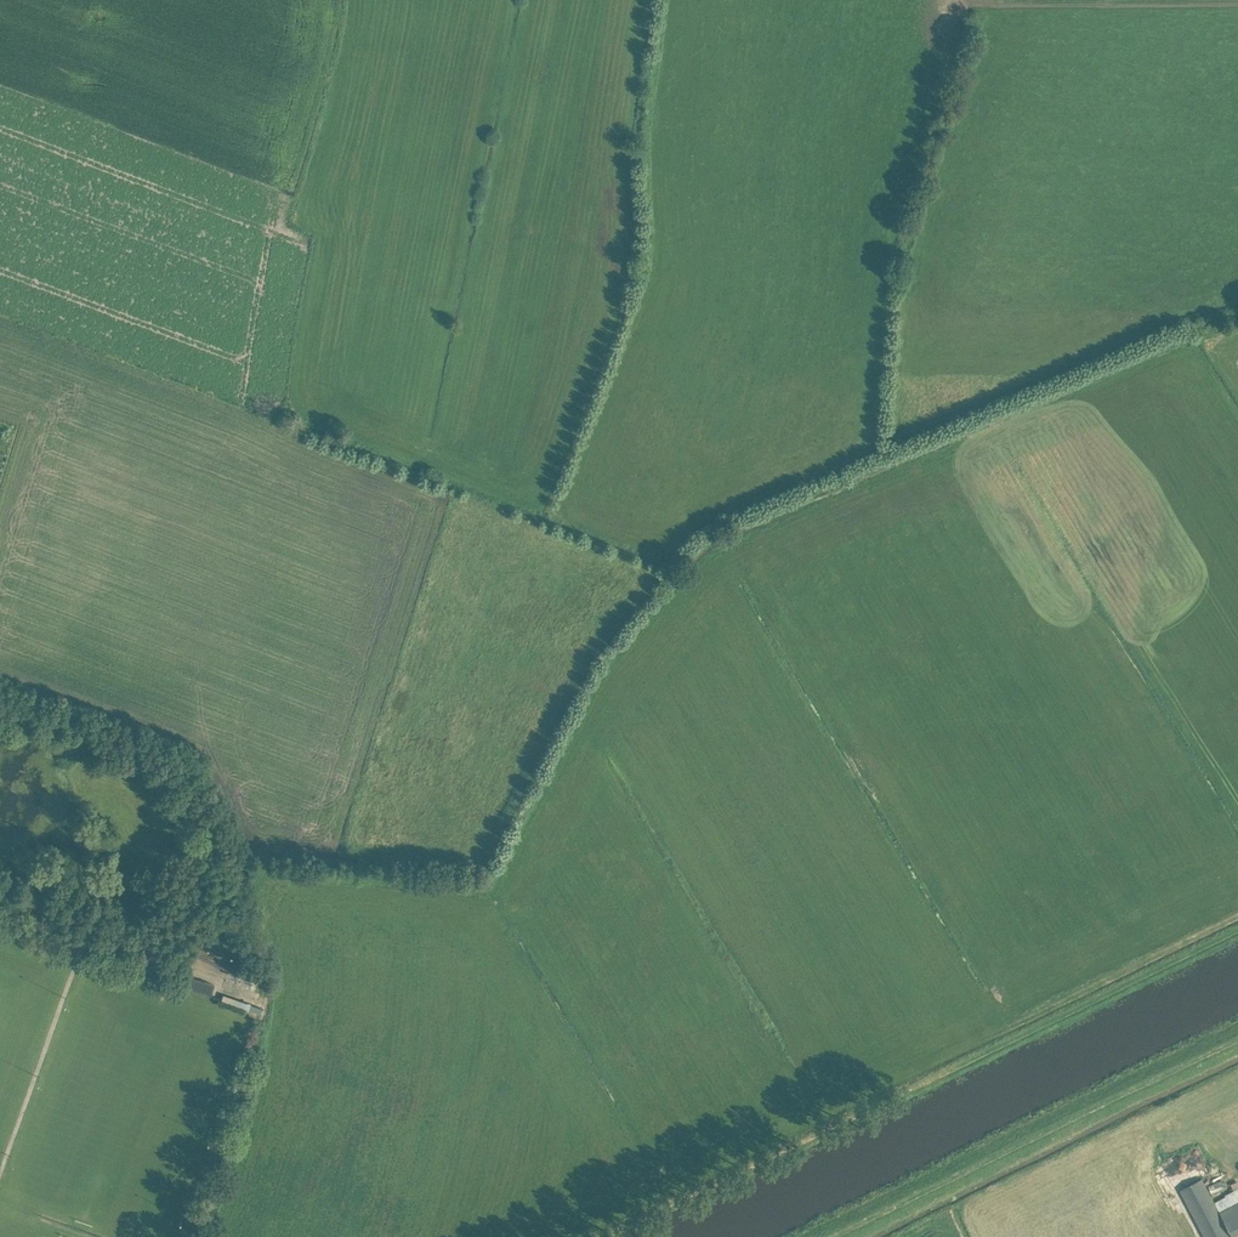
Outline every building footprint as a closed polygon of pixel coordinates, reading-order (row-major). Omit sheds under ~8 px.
[(183,987),(211,996),(214,984),(187,975),(183,987)] [(248,1008),(258,1011),(260,1005),(251,1002),(248,1008)] [(1206,1236),(1236,1236),(1237,1236),(1237,1199),(1218,1210),(1202,1178),(1180,1189),(1206,1236)]
